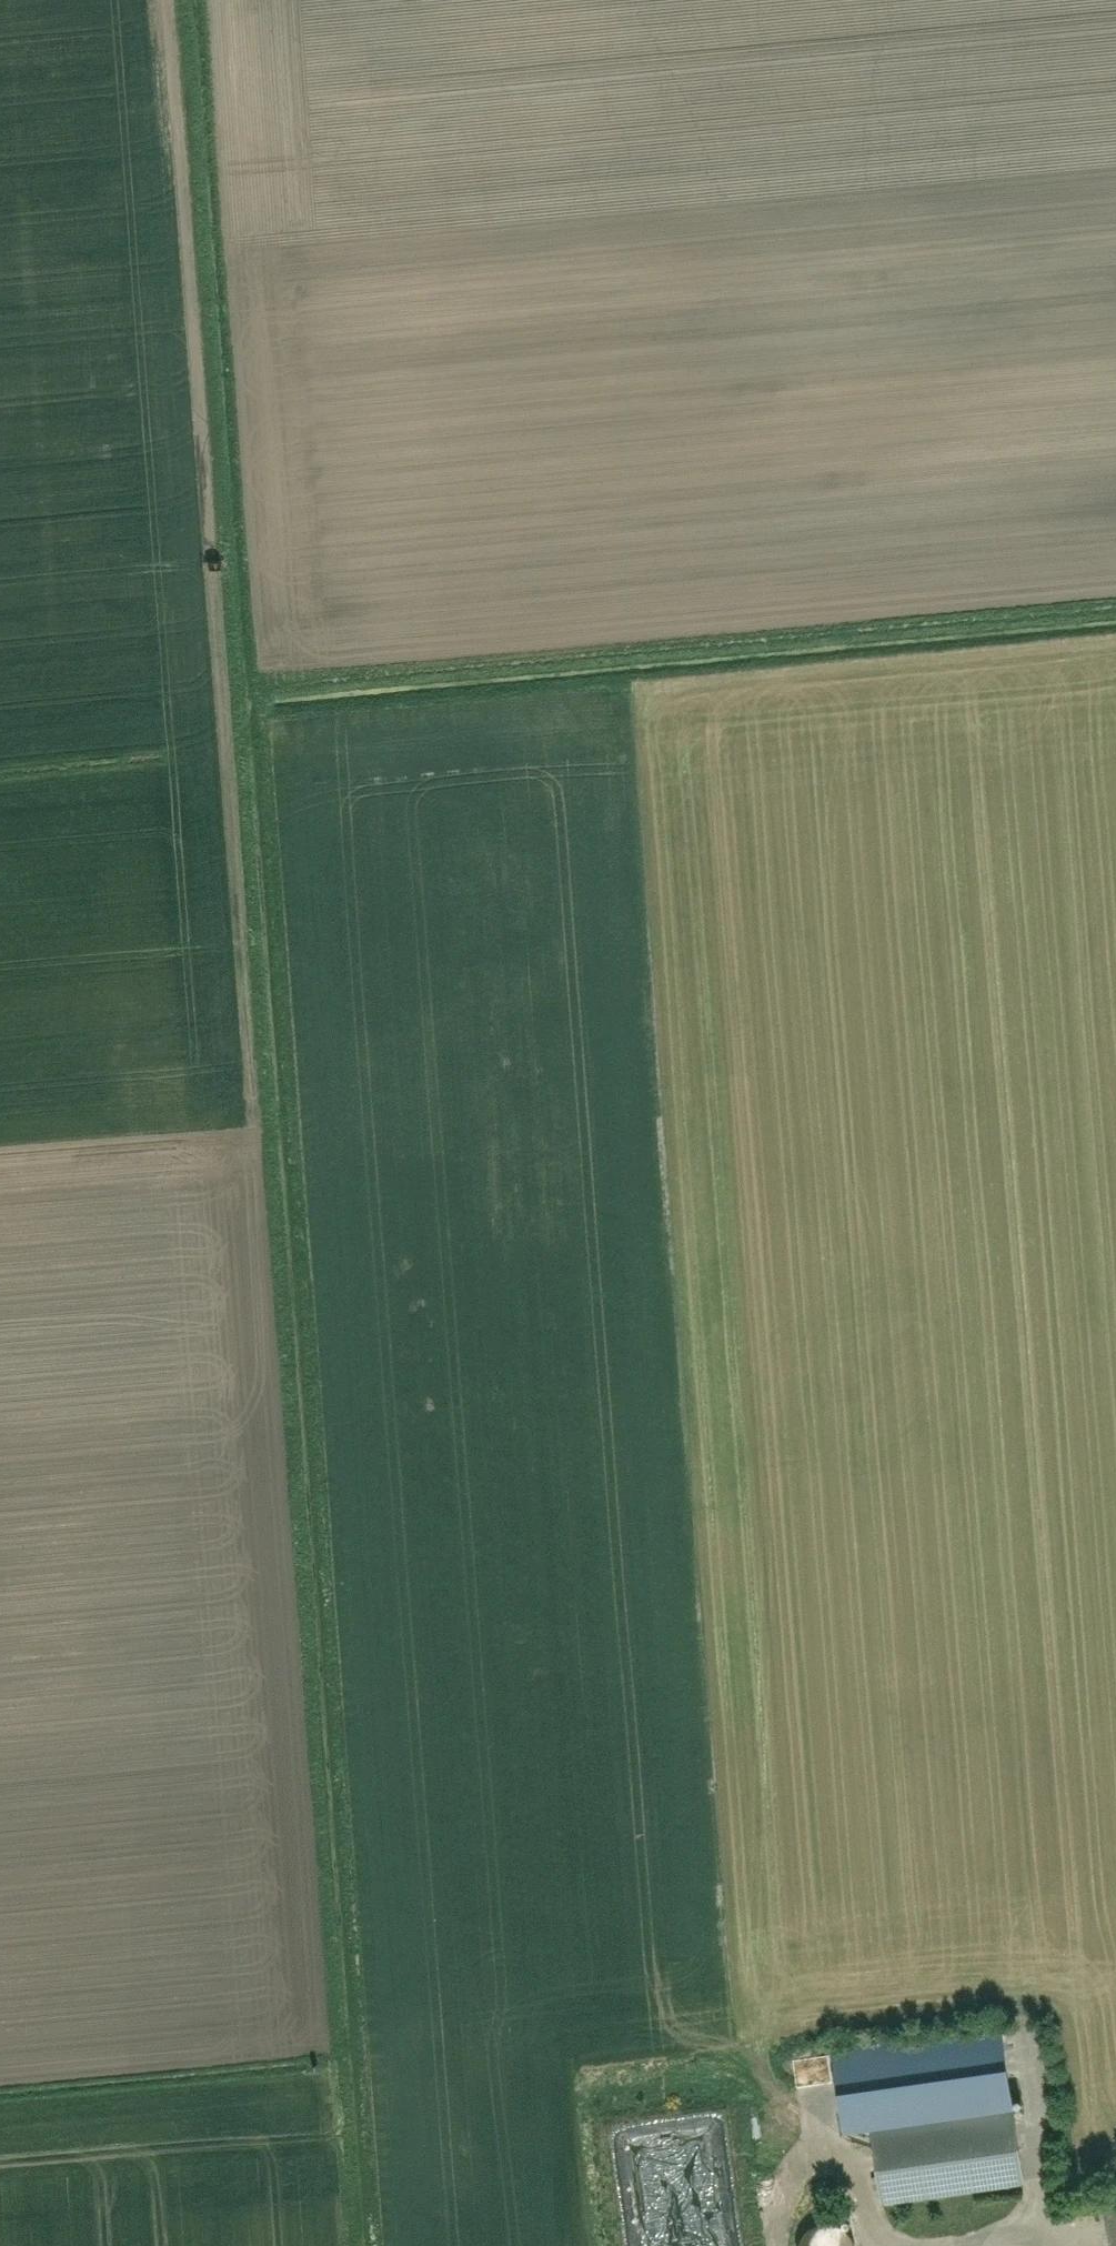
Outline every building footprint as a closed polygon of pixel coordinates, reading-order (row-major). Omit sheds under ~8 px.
[(867,2127),(875,2199),(1021,2183),(1013,2110),(867,2127)] [(1092,2197),(1099,2245),(1115,2245),(1115,2193),(1092,2197)] [(849,2243),(840,2228),(826,2221),(810,2223),(798,2232),(793,2245),(849,2245),(849,2243)]
